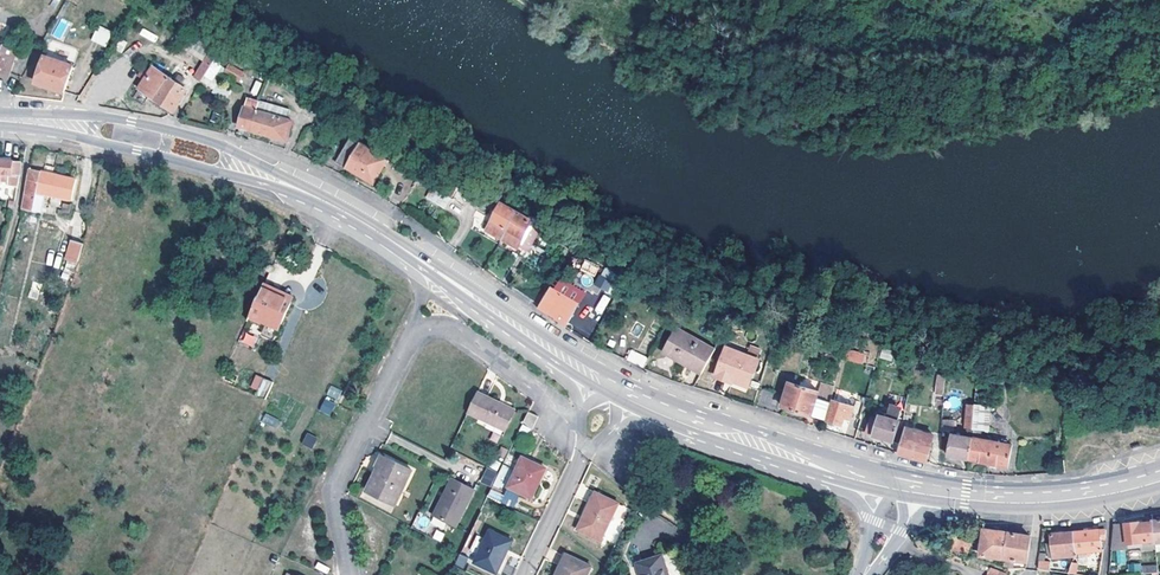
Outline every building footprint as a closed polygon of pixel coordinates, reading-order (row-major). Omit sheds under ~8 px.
[(61,37),(67,23),(61,20),(54,34),(61,37)] [(96,25),(91,42),(106,46),(111,30),(96,25)] [(142,27),(139,33),(154,42),(158,36),(142,27)] [(221,51),(196,34),(187,50),(196,55),(200,48),(210,54),(196,78),(202,82),(221,51)] [(9,78),(14,61),(1,56),(4,45),(0,44),(0,75),(9,78)] [(46,57),(37,82),(65,92),(75,67),(46,57)] [(245,75),(249,76),(252,71),(232,61),(225,75),(241,83),(245,75)] [(252,71),(249,76),(246,81),(254,85),(261,71),(253,67),(252,71)] [(187,91),(182,87),(176,83),(155,68),(141,89),(151,97),(174,112),(187,91)] [(176,83),(182,87),(185,80),(179,77),(176,83)] [(172,113),(174,112),(151,97),(149,101),(171,115),(172,113)] [(249,137),(251,131),(258,102),(249,100),(247,108),(246,107),(239,128),(246,130),(245,135),(249,137)] [(258,102),(251,131),(287,141),(292,121),(288,120),(290,112),(258,102)] [(382,168),(387,160),(350,139),(341,154),(350,160),(348,162),(365,172),(362,178),(373,184),(382,168)] [(337,163),(362,178),(365,172),(348,162),(350,160),(341,154),(337,163)] [(22,174),(20,173),(21,163),(0,161),(0,181),(1,181),(1,178),(11,180),(10,186),(19,188),(19,186),(22,174)] [(32,170),(24,208),(34,211),(39,191),(71,200),(76,181),(53,175),(55,168),(47,165),(45,173),(32,170)] [(443,181),(438,189),(450,196),(455,189),(443,181)] [(430,187),(424,197),(444,209),(450,198),(430,187)] [(64,221),(69,222),(73,206),(65,204),(62,216),(66,218),(64,221)] [(531,221),(503,204),(488,230),(516,247),(531,221)] [(70,257),(80,260),(85,243),(72,239),(68,256),(70,257)] [(68,264),(79,267),(80,260),(70,257),(68,264)] [(595,275),(599,266),(584,260),(580,269),(595,275)] [(604,268),(594,284),(609,293),(618,276),(604,268)] [(264,284),(250,315),(279,328),(293,297),(264,284)] [(537,308),(565,326),(580,303),(552,285),(537,308)] [(594,312),(581,307),(572,328),(592,336),(608,297),(602,294),(594,312)] [(702,375),(713,355),(696,345),(697,343),(691,339),(676,330),(663,352),(702,375)] [(245,333),(243,343),(255,345),(257,335),(245,333)] [(713,355),(716,350),(692,337),(691,339),(697,343),(696,345),(713,355)] [(631,349),(626,359),(643,367),(647,357),(631,349)] [(848,349),(845,359),(863,365),(866,354),(848,349)] [(881,349),(879,358),(890,360),(892,351),(881,349)] [(728,379),(735,381),(750,386),(758,360),(726,350),(716,379),(727,382),(728,379)] [(936,394),(944,395),(947,366),(941,366),(936,394)] [(1006,375),(1015,375),(1015,368),(1007,366),(1006,375)] [(1006,384),(1006,375),(987,374),(987,383),(1006,384)] [(256,396),(266,400),(273,383),(264,379),(256,396)] [(783,407),(824,419),(833,388),(822,385),(820,392),(790,383),(783,407)] [(326,395),(338,400),(342,391),(331,385),(326,395)] [(479,393),(469,413),(491,424),(492,422),(506,430),(514,412),(479,393)] [(976,407),(987,407),(987,395),(977,394),(976,402),(976,407)] [(319,412),(331,415),(335,402),(323,398),(319,412)] [(834,401),(827,421),(842,427),(845,418),(851,419),(855,408),(834,401)] [(975,438),(975,430),(976,407),(976,402),(971,401),(971,404),(968,405),(964,436),(953,434),(949,456),(970,460),(975,438)] [(902,411),(900,410),(892,407),(889,414),(882,412),(880,418),(873,416),(867,433),(893,442),(900,420),(898,419),(902,411)] [(991,408),(987,407),(976,407),(975,430),(982,430),(990,430),(991,408)] [(265,413),(261,421),(277,428),(280,420),(265,413)] [(538,418),(529,413),(524,423),(532,430),(538,418)] [(893,442),(899,443),(903,424),(903,422),(900,420),(893,442)] [(902,453),(926,461),(934,435),(907,427),(899,452),(902,453)] [(1014,445),(982,440),(982,430),(975,438),(970,460),(1010,467),(1014,445)] [(306,432),(301,444),(312,449),(317,437),(306,432)] [(376,466),(364,490),(397,506),(415,469),(381,452),(375,465),(376,466)] [(523,458),(510,484),(534,496),(546,470),(523,458)] [(502,465),(493,484),(500,487),(508,468),(502,465)] [(481,484),(493,486),(496,469),(484,467),(481,484)] [(446,494),(436,513),(436,514),(457,525),(475,490),(454,479),(446,494)] [(596,489),(577,529),(601,541),(620,501),(596,489)] [(493,500),(502,504),(506,496),(497,492),(493,500)] [(434,512),(436,513),(446,494),(444,493),(434,512)] [(1074,533),(1076,551),(1101,549),(1101,539),(1106,539),(1107,522),(1100,522),(1100,530),(1095,531),(1095,527),(1089,528),(1089,531),(1084,532),(1074,533)] [(1144,541),(1155,540),(1153,522),(1141,523),(1141,522),(1115,525),(1114,541),(1130,539),(1130,542),(1144,541)] [(435,529),(432,538),(442,541),(444,532),(435,529)] [(981,557),(1006,559),(1009,534),(993,532),(986,530),(981,557)] [(490,531),(475,563),(497,574),(512,542),(490,531)] [(1076,556),(1076,551),(1074,533),(1063,534),(1052,534),(1052,543),(1053,551),(1053,557),(1076,556)] [(1009,534),(1006,559),(1030,562),(1031,537),(1027,536),(1009,534)] [(950,550),(969,556),(972,545),(954,539),(950,550)] [(1145,549),(1156,547),(1156,543),(1155,540),(1144,541),(1145,549)] [(463,568),(468,557),(459,553),(454,565),(463,568)] [(1042,553),(1041,571),(1051,572),(1051,564),(1046,564),(1046,554),(1042,553)] [(557,574),(587,574),(591,566),(567,555),(557,574)] [(665,556),(639,563),(642,574),(670,574),(665,556)] [(1144,573),(1153,573),(1159,572),(1157,557),(1151,558),(1152,566),(1144,566),(1144,573)] [(315,569),(327,573),(329,566),(317,563),(315,569)] [(1079,565),(1072,565),(1070,574),(1079,574),(1079,565)]
